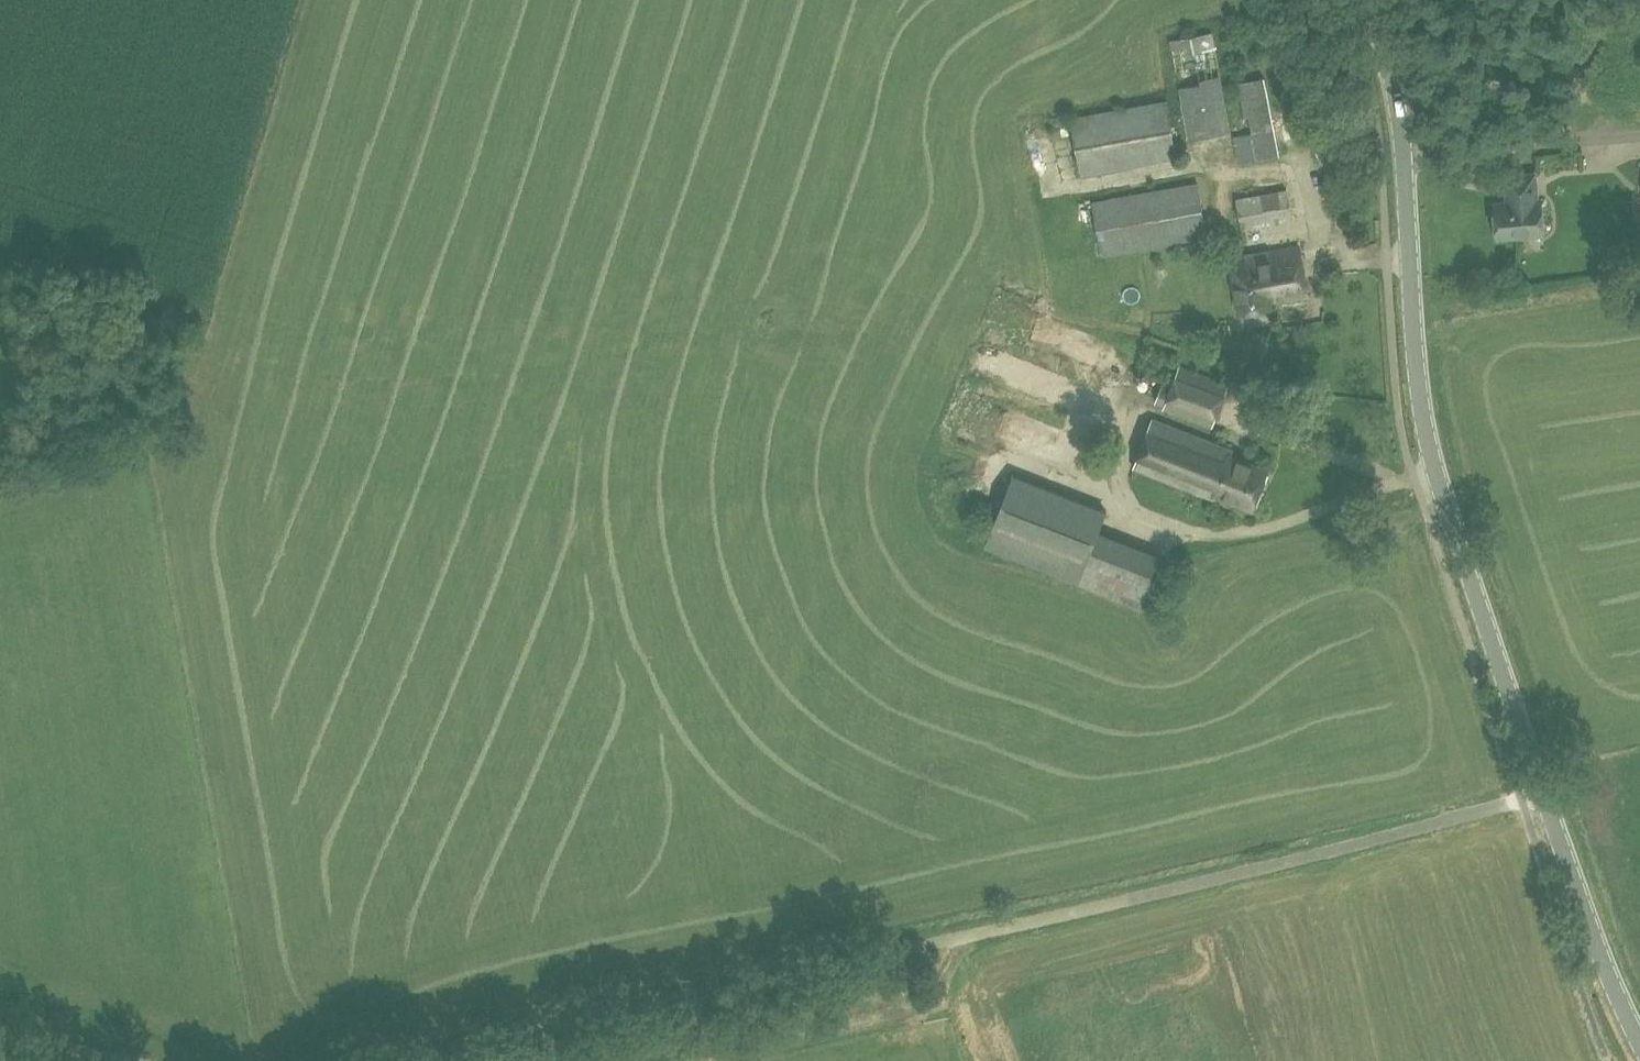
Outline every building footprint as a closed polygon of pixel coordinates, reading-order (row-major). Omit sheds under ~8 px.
[(1212,34),(1171,41),(1187,141),(1229,134),(1212,34)] [(1280,154),(1265,79),(1264,76),(1236,82),(1240,100),(1242,100),(1245,117),(1247,116),(1248,117),(1249,117),(1253,134),(1242,136),(1242,135),(1235,137),(1238,150),(1236,150),(1238,163),(1280,154)] [(1168,102),(1071,119),(1081,176),(1178,158),(1168,102)] [(1505,200),(1496,200),(1494,201),(1497,239),(1546,235),(1543,196),(1539,196),(1538,170),(1504,173),(1505,200)] [(1103,256),(1207,238),(1198,185),(1094,204),(1103,256)] [(1242,229),(1292,220),(1287,191),(1237,199),(1242,229)] [(1230,261),(1242,316),(1273,310),(1273,304),(1309,296),(1298,246),(1230,261)] [(1180,366),(1174,384),(1172,388),(1162,384),(1156,401),(1167,405),(1165,410),(1213,428),(1230,385),(1180,366)] [(1236,450),(1154,419),(1134,472),(1216,502),(1217,497),(1253,510),(1267,471),(1233,459),(1236,450)] [(1014,476),(987,547),(1150,610),(1170,561),(1098,533),(1107,512),(1014,476)]
